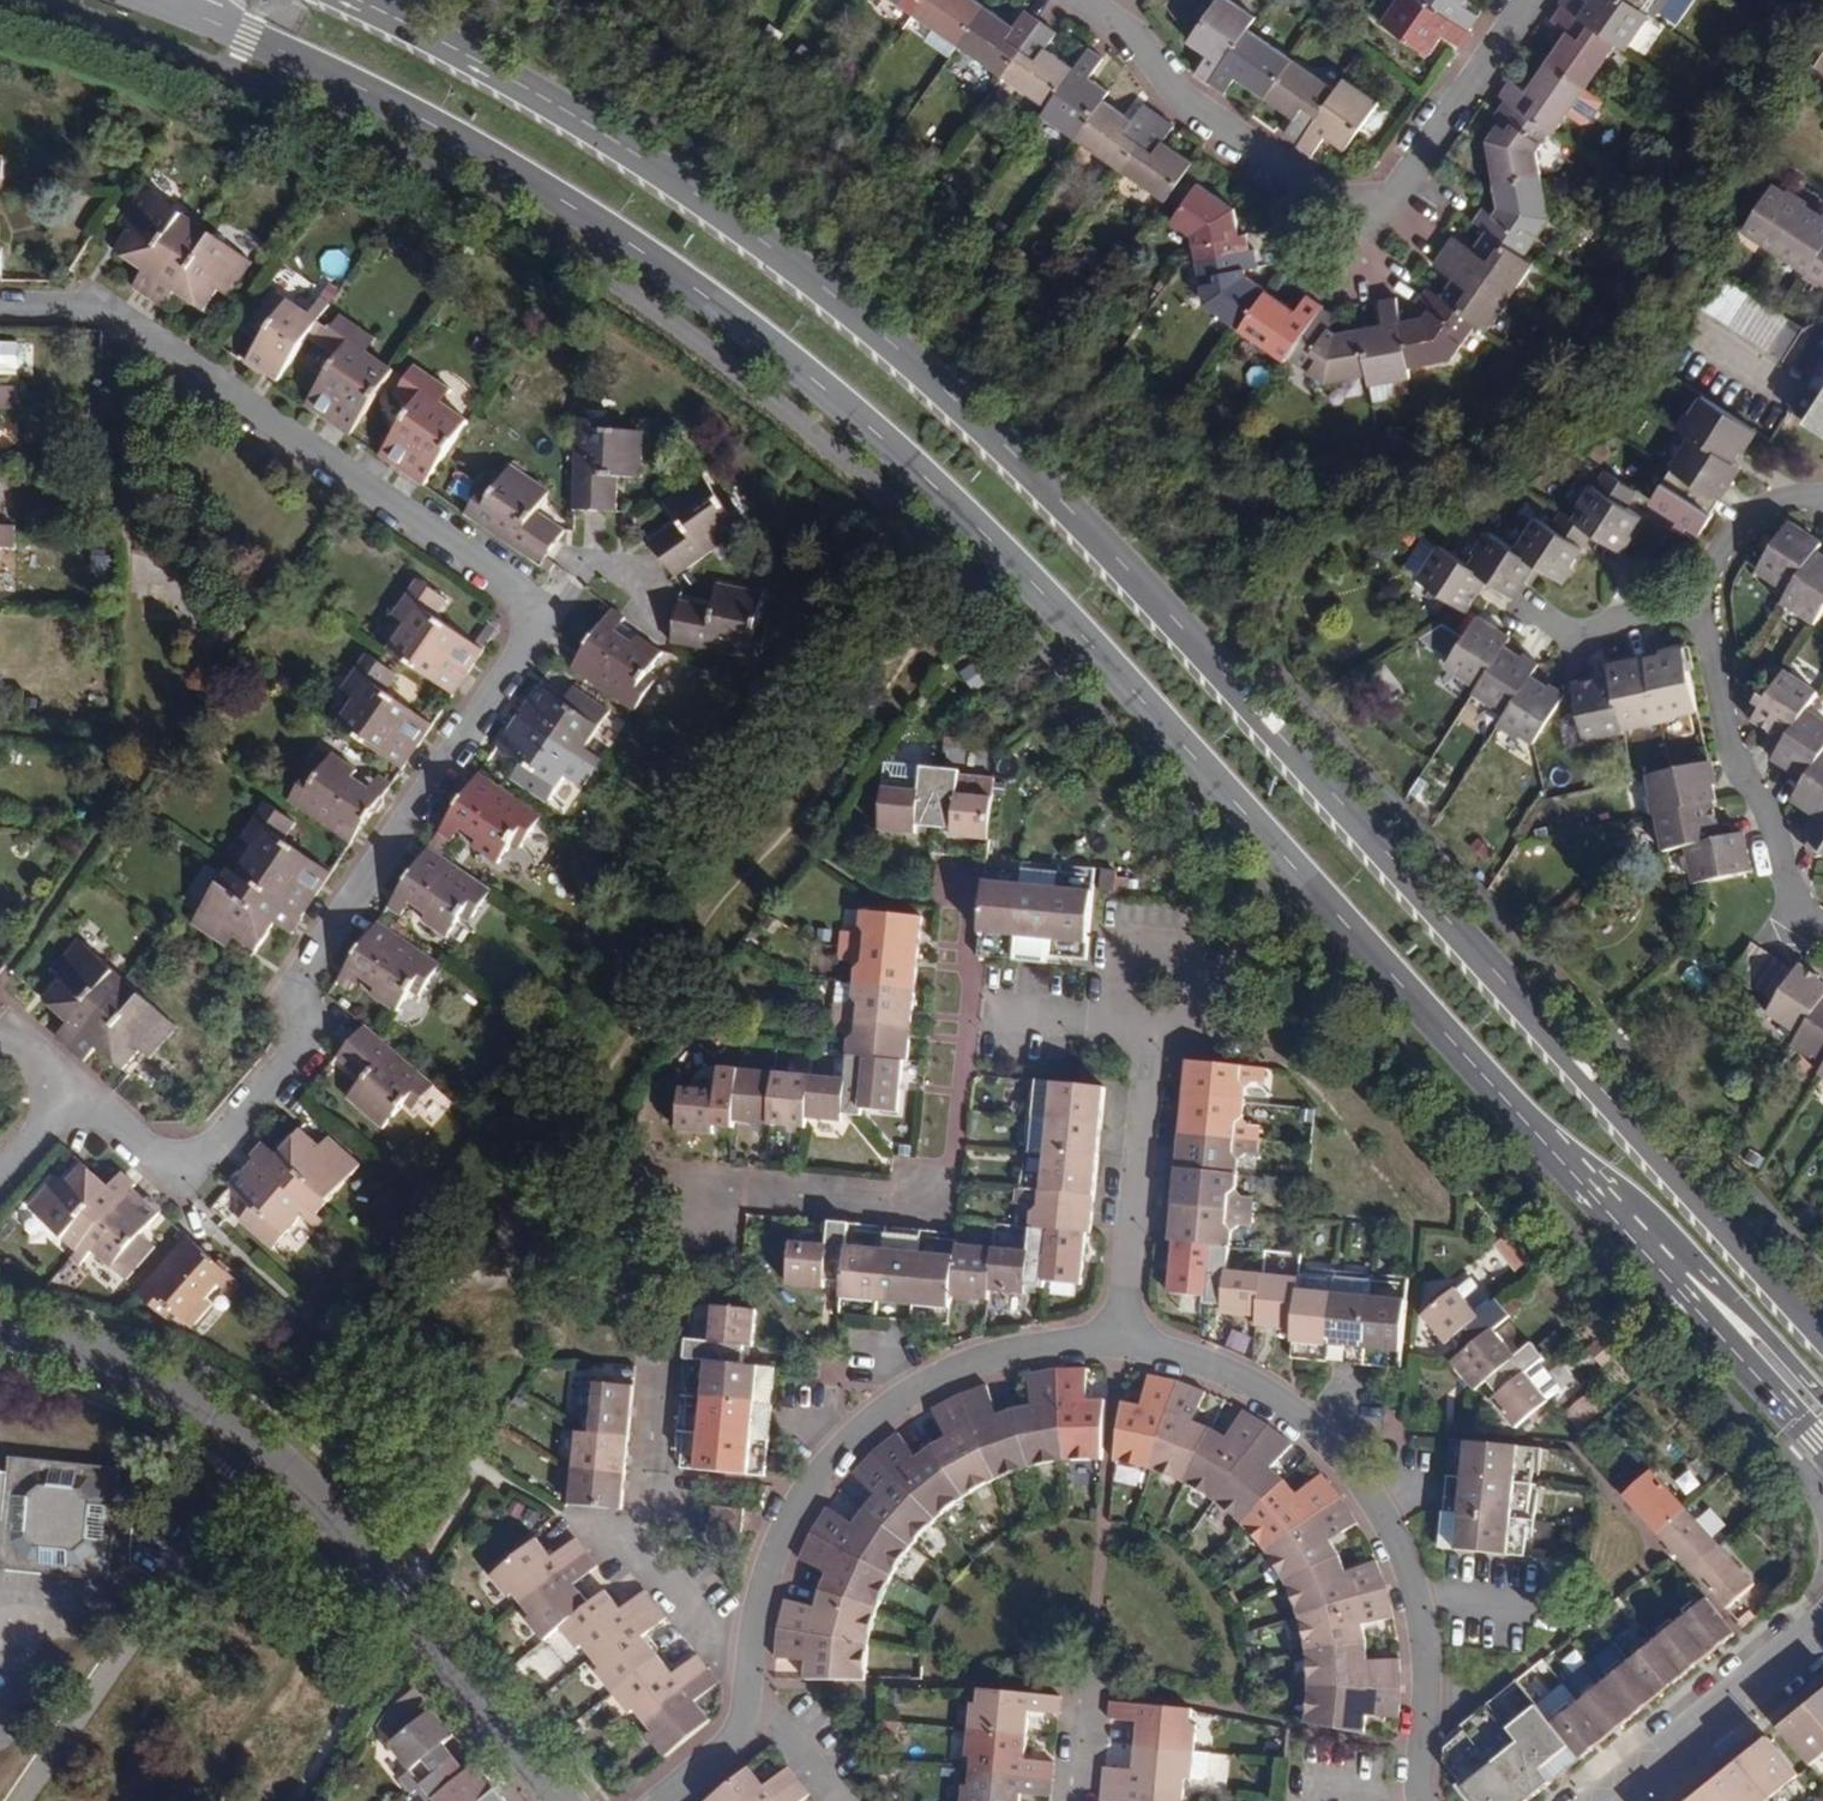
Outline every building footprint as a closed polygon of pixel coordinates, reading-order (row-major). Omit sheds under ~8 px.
[(910,17),(922,0),(886,0),(910,17)] [(910,17),(954,48),(982,8),(970,0),(922,0),(910,17)] [(1245,31),(1253,20),(1225,0),(1212,0),(1183,42),(1205,56),(1192,73),(1209,83),(1245,31)] [(1424,0),(1396,0),(1381,21),(1430,53),(1443,33),(1463,48),(1473,34),(1468,30),(1424,0)] [(1467,0),(1424,0),(1468,30),(1478,16),(1464,6),(1467,0)] [(1567,6),(1621,43),(1628,48),(1652,14),(1644,9),(1631,0),(1598,0),(1596,2),(1593,0),(1568,0),(1565,4),(1567,6)] [(1644,9),(1651,0),(1631,0),(1644,9)] [(1548,61),(1588,89),(1621,43),(1567,6),(1555,23),(1568,32),(1548,61)] [(954,48),(1000,80),(1038,25),(1021,13),(1010,27),(982,8),(954,48)] [(1045,112),(1072,71),(1069,69),(1043,52),(1054,36),(1038,25),(1000,80),(1045,112)] [(1291,61),(1245,31),(1209,83),(1224,93),(1235,76),(1265,97),(1291,61)] [(1088,50),(1085,48),(1069,69),(1072,71),(1088,50)] [(1088,50),(1072,71),(1045,112),(1039,120),(1072,143),(1099,104),(1105,95),(1086,82),(1103,60),(1088,50)] [(1299,146),(1336,92),(1291,61),(1265,97),(1296,118),(1284,135),(1299,146)] [(1509,100),(1556,132),(1558,134),(1571,114),(1586,124),(1593,123),(1607,102),(1588,89),(1548,61),(1527,90),(1515,81),(1504,96),(1509,100)] [(1343,82),(1336,92),(1299,146),(1314,156),(1326,137),(1345,151),(1377,105),(1343,82)] [(1489,143),(1497,183),(1542,176),(1538,157),(1556,132),(1509,100),(1499,114),(1506,118),(1489,143)] [(1072,143),(1117,174),(1156,117),(1143,108),(1131,126),(1099,104),(1072,143)] [(1156,117),(1117,174),(1163,207),(1192,165),(1160,144),(1171,128),(1156,117)] [(1550,223),(1542,176),(1497,183),(1502,210),(1497,216),(1484,206),(1474,220),(1483,225),(1527,256),(1550,223)] [(1189,262),(1248,252),(1245,234),(1235,236),(1231,207),(1193,183),(1165,225),(1185,238),(1189,262)] [(136,287),(150,297),(199,226),(146,188),(129,212),(139,221),(133,229),(118,250),(148,271),(136,287)] [(1762,206),(1734,254),(1822,310),(1822,244),(1762,206)] [(121,222),(133,229),(139,221),(129,212),(121,222)] [(1453,234),(1443,249),(1513,297),(1536,263),(1527,256),(1483,225),(1469,246),(1453,234)] [(199,226),(150,297),(166,308),(177,291),(207,312),(222,291),(228,282),(237,289),(254,265),(199,226)] [(1513,297),(1443,249),(1432,265),(1449,276),(1436,294),(1480,325),(1490,331),(1513,297)] [(1237,334),(1265,293),(1243,278),(1242,271),(1257,269),(1253,252),(1248,252),(1189,262),(1197,307),(1237,334)] [(237,289),(228,282),(222,291),(231,299),(237,289)] [(1455,360),(1480,325),(1436,294),(1421,284),(1410,299),(1422,307),(1423,316),(1402,320),(1410,368),(1455,360)] [(318,322),(329,306),(320,300),(308,316),(274,290),(248,328),(264,337),(248,358),(249,366),(256,370),(262,369),(277,380),(308,336),(318,322)] [(1286,363),(1321,312),(1323,309),(1307,298),(1297,314),(1265,293),(1237,334),(1285,365),(1286,363)] [(1410,368),(1402,320),(1397,298),(1377,301),(1381,323),(1361,327),(1370,379),(1372,387),(1397,383),(1413,381),(1410,368)] [(1799,351),(1715,299),(1694,332),(1779,384),(1799,351)] [(1336,321),(1321,312),(1286,363),(1324,389),(1370,379),(1361,327),(1332,333),(1328,331),(1336,321)] [(338,357),(326,374),(328,375),(344,385),(323,416),(350,435),(394,369),(368,352),(350,339),(359,327),(342,315),(320,345),(338,357)] [(320,345),(331,330),(318,322),(308,336),(320,345)] [(350,339),(368,352),(377,339),(359,327),(350,339)] [(410,410),(399,425),(416,438),(396,467),(423,486),(468,421),(442,403),(425,392),(434,379),(415,366),(393,397),(410,410)] [(328,375),(326,374),(316,388),(326,395),(314,410),(323,416),(344,385),(328,375)] [(450,391),(434,379),(425,392),(442,403),(450,391)] [(1400,400),(1397,383),(1372,387),(1375,404),(1400,400)] [(16,397),(16,384),(0,384),(0,397),(16,397)] [(1819,384),(1803,411),(1822,423),(1822,387),(1819,384)] [(326,395),(316,388),(305,404),(314,410),(326,395)] [(0,397),(0,409),(15,409),(16,397),(0,397)] [(1803,411),(1789,436),(1822,457),(1822,423),(1803,411)] [(1704,520),(1729,481),(1723,478),(1728,472),(1725,470),(1739,446),(1687,413),(1670,438),(1684,446),(1642,510),(1685,539),(1690,529),(1699,535),(1707,522),(1704,520)] [(607,436),(607,420),(575,419),(575,435),(607,436)] [(607,436),(575,435),(571,511),(615,512),(616,491),(607,491),(608,477),(616,477),(638,478),(641,431),(619,431),(619,420),(607,420),(607,436)] [(416,438),(399,425),(389,439),(399,446),(388,462),(396,467),(416,438)] [(378,455),(388,462),(399,446),(389,439),(378,455)] [(495,497),(478,523),(539,567),(563,530),(547,519),(541,527),(529,518),(534,510),(547,491),(509,463),(496,483),(488,477),(481,488),(495,497)] [(1733,475),(1728,472),(1723,478),(1729,481),(1733,475)] [(607,491),(616,491),(616,477),(608,477),(607,491)] [(674,523),(679,531),(669,538),(663,530),(646,542),(672,579),(734,535),(716,508),(729,499),(722,489),(713,496),(701,477),(661,504),(674,523)] [(1460,574),(1429,556),(1408,588),(1452,615),(1456,608),(1463,612),(1479,587),(1510,606),(1527,580),(1521,575),(1525,571),(1530,574),(1556,590),(1586,541),(1616,560),(1625,544),(1623,542),(1634,525),(1619,515),(1628,500),(1595,480),(1586,495),(1582,493),(1569,513),(1574,515),(1565,527),(1553,519),(1543,535),(1526,525),(1505,558),(1480,542),(1460,574)] [(495,497),(481,488),(464,514),(478,523),(495,497)] [(747,525),(729,499),(716,508),(734,535),(747,525)] [(534,510),(529,518),(541,527),(547,519),(534,510)] [(12,535),(12,522),(0,522),(0,535),(12,535)] [(674,523),(663,530),(669,538),(679,531),(674,523)] [(1693,543),(1699,535),(1690,529),(1685,539),(1693,543)] [(1781,532),(1752,579),(1784,600),(1775,612),(1809,635),(1822,613),(1822,569),(1809,560),(1814,553),(1781,532)] [(12,535),(0,535),(0,547),(12,547),(12,535)] [(1527,580),(1530,574),(1525,571),(1521,575),(1527,580)] [(450,696),(467,670),(438,649),(450,632),(433,619),(444,602),(415,580),(403,598),(416,608),(403,626),(385,651),(450,696)] [(709,605),(707,615),(694,612),(695,602),(676,598),(667,643),(740,657),(747,624),(765,628),(767,616),(755,614),(760,593),(713,583),(709,605)] [(390,617),(403,626),(416,608),(403,598),(390,617)] [(694,612),(707,615),(709,605),(695,602),(694,612)] [(1458,619),(1463,612),(1456,608),(1452,615),(1458,619)] [(623,619),(609,609),(600,621),(614,632),(623,619)] [(614,632),(600,621),(567,667),(630,712),(653,679),(645,674),(659,654),(636,637),(631,644),(627,650),(620,644),(624,639),(614,632)] [(758,661),(765,628),(747,624),(740,657),(758,661)] [(1477,632),(1469,627),(1465,633),(1474,639),(1477,632)] [(467,670),(473,663),(458,653),(465,642),(450,632),(438,649),(467,670)] [(1474,639),(1465,633),(1441,674),(1472,693),(1468,702),(1489,715),(1490,713),(1502,719),(1502,720),(1498,726),(1494,732),(1529,752),(1558,706),(1528,688),(1525,693),(1520,691),(1521,690),(1524,685),(1531,674),(1505,658),(1501,662),(1495,658),(1498,653),(1502,647),(1477,632),(1474,639)] [(627,650),(631,644),(624,639),(620,644),(627,650)] [(480,653),(465,642),(458,653),(473,663),(480,653)] [(1498,653),(1495,658),(1501,662),(1505,658),(1498,653)] [(388,722),(400,704),(382,692),(394,676),(364,654),(352,671),(364,680),(351,698),(334,723),(400,769),(418,743),(388,722)] [(1607,688),(1578,695),(1581,701),(1579,701),(1571,703),(1583,751),(1622,743),(1621,737),(1695,719),(1680,658),(1604,676),(1607,688)] [(1822,680),(1822,674),(1797,658),(1787,675),(1815,693),(1822,680)] [(339,690),(351,698),(364,680),(352,671),(339,690)] [(1819,764),(1822,758),(1822,737),(1798,721),(1812,702),(1780,681),(1762,708),(1753,724),(1761,728),(1756,736),(1769,745),(1772,740),(1783,747),(1774,763),(1781,767),(1778,773),(1804,788),(1794,804),(1800,809),(1798,815),(1821,830),(1806,853),(1822,864),(1822,766),(1819,764)] [(517,716),(591,767),(597,758),(582,747),(608,711),(571,685),(561,701),(538,685),(532,686),(526,694),(528,700),(517,716)] [(1528,688),(1524,685),(1521,690),(1520,691),(1525,693),(1528,688)] [(1581,701),(1578,695),(1570,697),(1571,703),(1579,701),(1581,701)] [(418,743),(423,735),(408,725),(415,715),(400,704),(388,722),(418,743)] [(1753,724),(1762,708),(1754,704),(1741,726),(1756,736),(1761,728),(1753,724)] [(1490,713),(1489,715),(1487,719),(1498,726),(1502,720),(1502,719),(1490,713)] [(429,725),(415,715),(408,725),(423,735),(429,725)] [(591,767),(517,716),(506,732),(499,733),(495,740),(496,747),(518,762),(507,778),(544,803),(569,766),(584,777),(591,767)] [(383,801),(382,795),(369,787),(360,780),(356,786),(347,781),(352,774),(355,769),(331,753),(317,773),(310,767),(288,800),(350,842),(370,813),(377,809),(383,801)] [(1781,767),(1774,763),(1771,768),(1778,773),(1781,767)] [(914,829),(934,831),(939,770),(920,768),(918,793),(880,788),(875,835),(914,839),(914,829)] [(939,770),(934,831),(957,833),(955,842),(989,845),(994,800),(959,796),(962,773),(939,770)] [(479,835),(475,841),(471,846),(494,863),(509,841),(517,846),(539,815),(478,772),(457,802),(450,804),(444,814),(446,820),(459,829),(468,836),(472,829),(479,835)] [(1702,812),(1708,812),(1717,810),(1707,772),(1642,788),(1660,862),(1687,857),(1696,894),(1746,882),(1743,873),(1750,871),(1743,841),(1716,848),(1709,818),(1702,819),(1700,813),(1702,812)] [(360,780),(352,774),(347,781),(356,786),(360,780)] [(377,774),(369,787),(382,795),(390,784),(377,774)] [(233,873),(298,918),(315,893),(285,871),(297,853),(280,842),(291,824),(261,803),(249,821),(262,830),(250,848),(233,873)] [(1800,809),(1794,804),(1790,810),(1798,815),(1800,809)] [(449,842),(459,829),(446,820),(437,832),(449,842)] [(249,821),(237,839),(250,848),(262,830),(249,821)] [(479,835),(472,829),(468,836),(475,841),(479,835)] [(393,890),(395,894),(407,903),(418,911),(422,904),(429,909),(425,915),(420,921),(443,938),(458,916),(466,921),(489,890),(427,847),(406,878),(401,878),(393,890)] [(315,893),(320,885),(305,875),(312,864),(297,853),(285,871),(315,893)] [(328,874),(312,864),(305,875),(320,885),(328,874)] [(1073,959),(1088,960),(1097,876),(994,865),(994,873),(987,872),(978,958),(1073,967),(1073,959)] [(300,921),(298,918),(233,873),(228,870),(191,923),(218,942),(225,934),(233,939),(255,955),(275,924),(291,934),(300,921)] [(1746,882),(1752,880),(1750,871),(1743,873),(1746,882)] [(407,903),(395,894),(386,907),(398,916),(407,903)] [(429,909),(422,904),(418,911),(425,915),(429,909)] [(847,932),(846,945),(920,952),(924,914),(866,909),(866,923),(858,933),(847,932)] [(380,982),(375,989),(371,995),(395,1012),(408,990),(416,996),(438,965),(376,922),(357,951),(350,952),(345,961),(345,968),(357,977),(369,985),(373,977),(380,982)] [(233,939),(225,934),(218,942),(226,948),(233,939)] [(70,1052),(127,986),(77,942),(57,966),(66,974),(59,982),(43,1001),(70,1025),(57,1041),(70,1052)] [(920,952),(846,945),(844,963),(852,963),(861,970),(860,983),(916,989),(920,952)] [(1792,975),(1748,948),(1727,981),(1770,1008),(1792,975)] [(66,974),(57,966),(50,974),(59,982),(66,974)] [(349,989),(357,977),(345,968),(336,980),(349,989)] [(1800,984),(1805,974),(1798,970),(1793,979),(1800,984)] [(1821,1007),(1822,1004),(1822,988),(1818,985),(1816,981),(1805,974),(1800,984),(1793,979),(1768,1017),(1800,1038),(1794,1049),(1814,1061),(1822,1067),(1822,1009),(1821,1007)] [(375,989),(380,982),(373,977),(369,985),(375,989)] [(839,1017),(913,1025),(916,989),(860,983),(859,997),(852,1004),(840,1004),(839,1017)] [(179,1030),(127,986),(70,1052),(84,1065),(97,1049),(125,1073),(142,1053),(149,1045),(159,1054),(179,1030)] [(913,1025),(839,1017),(837,1034),(845,1034),(854,1041),(852,1055),(869,1057),(904,1061),(909,1061),(913,1025)] [(355,1064),(366,1073),(359,1080),(345,1097),(380,1130),(396,1112),(402,1117),(409,1108),(398,1097),(419,1074),(364,1025),(335,1057),(349,1071),(355,1064)] [(149,1045),(142,1053),(152,1061),(159,1054),(149,1045)] [(849,1080),(812,1076),(808,1124),(843,1127),(843,1117),(862,1118),(863,1111),(869,1057),(852,1055),(849,1080)] [(904,1061),(869,1057),(863,1111),(899,1114),(904,1061)] [(1186,1096),(1244,1102),(1245,1085),(1251,1079),(1264,1080),(1265,1066),(1189,1059),(1186,1096)] [(1822,1074),(1822,1067),(1814,1061),(1810,1066),(1822,1074)] [(359,1080),(366,1073),(355,1064),(349,1071),(359,1080)] [(736,1124),(741,1070),(722,1068),(720,1092),(685,1089),(680,1135),(716,1138),(716,1129),(735,1131),(736,1124)] [(741,1070),(736,1124),(771,1127),(776,1073),(741,1070)] [(807,1130),(808,1124),(812,1076),(776,1073),(771,1127),(807,1130)] [(398,1097),(409,1108),(430,1084),(419,1074),(398,1097)] [(1026,1190),(1094,1197),(1105,1088),(1037,1082),(1026,1190)] [(1242,1115),(1244,1102),(1186,1096),(1183,1131),(1258,1140),(1260,1123),(1250,1123),(1242,1115)] [(248,1154),(252,1158),(312,1212),(356,1163),(333,1143),(326,1152),(317,1144),(298,1127),(274,1154),(260,1141),(248,1154)] [(1180,1169),(1237,1174),(1238,1159),(1245,1152),(1257,1154),(1258,1140),(1183,1131),(1180,1169)] [(326,1152),(333,1143),(324,1135),(317,1144),(326,1152)] [(312,1212),(252,1158),(242,1171),(237,1173),(228,1182),(229,1189),(249,1207),(238,1219),(271,1248),(299,1216),(313,1228),(322,1219),(312,1212)] [(1180,1169),(1176,1203),(1251,1211),(1253,1194),(1244,1194),(1237,1187),(1237,1174),(1180,1169)] [(132,1191),(119,1179),(105,1194),(80,1170),(63,1190),(57,1197),(46,1188),(25,1211),(74,1255),(132,1191)] [(57,1197),(63,1190),(52,1180),(46,1188),(57,1197)] [(1051,1231),(1087,1235),(1090,1235),(1094,1197),(1010,1189),(1008,1204),(1026,1206),(1035,1215),(1033,1230),(1051,1231)] [(145,1203),(132,1191),(74,1255),(71,1259),(82,1268),(96,1252),(127,1281),(156,1248),(144,1237),(162,1216),(160,1210),(153,1204),(145,1203)] [(1174,1242),(1213,1246),(1231,1247),(1232,1233),(1238,1224),(1250,1226),(1251,1211),(1176,1203),(1173,1242),(1174,1242)] [(844,1283),(850,1221),(829,1220),(827,1245),(790,1241),(785,1285),(824,1289),(825,1281),(844,1283)] [(850,1221),(844,1283),(841,1313),(951,1323),(954,1299),(959,1245),(960,1240),(952,1240),(953,1231),(892,1226),(892,1233),(880,1232),(880,1224),(850,1221)] [(996,1249),(992,1290),(1026,1293),(1028,1284),(1045,1287),(1045,1282),(1051,1231),(1033,1230),(1030,1253),(996,1249)] [(1081,1286),(1087,1235),(1051,1231),(1045,1282),(1081,1286)] [(1507,1237),(1494,1248),(1515,1272),(1528,1261),(1507,1237)] [(204,1302),(199,1298),(204,1290),(210,1296),(217,1287),(228,1274),(228,1270),(221,1264),(216,1264),(187,1238),(136,1293),(167,1320),(172,1313),(190,1331),(210,1308),(204,1302)] [(1213,1246),(1174,1242),(1169,1295),(1207,1299),(1213,1246)] [(991,1303),(992,1290),(996,1249),(959,1245),(954,1299),(991,1303)] [(1231,1247),(1213,1246),(1207,1299),(1207,1303),(1226,1303),(1224,1313),(1260,1315),(1264,1275),(1229,1271),(1231,1247)] [(1301,1272),(1301,1278),(1296,1330),(1293,1357),(1402,1368),(1412,1275),(1347,1269),(1346,1276),(1336,1275),(1337,1268),(1308,1266),(1308,1272),(1301,1272)] [(229,1297),(240,1285),(228,1274),(217,1287),(229,1297)] [(1296,1330),(1301,1278),(1264,1275),(1260,1315),(1259,1327),(1296,1330)] [(1482,1317),(1496,1304),(1474,1280),(1462,1292),(1482,1317)] [(1458,1340),(1468,1352),(1494,1331),(1513,1316),(1499,1301),(1496,1304),(1482,1317),(1462,1292),(1459,1288),(1426,1315),(1452,1345),(1458,1340)] [(204,1290),(199,1298),(204,1302),(210,1296),(204,1290)] [(687,1337),(685,1358),(746,1364),(746,1344),(755,1344),(758,1305),(716,1301),(712,1339),(687,1337)] [(1494,1331),(1468,1352),(1453,1365),(1477,1394),(1492,1381),(1518,1359),(1494,1331)] [(1518,1359),(1492,1381),(1505,1396),(1499,1400),(1521,1427),(1552,1400),(1530,1375),(1549,1359),(1536,1344),(1518,1359)] [(776,1367),(746,1364),(685,1358),(682,1388),(690,1388),(689,1401),(681,1400),(675,1455),(684,1458),(683,1469),(765,1477),(776,1367)] [(1085,1368),(1057,1369),(1065,1457),(1100,1456),(1105,1397),(1077,1400),(1077,1383),(1084,1382),(1085,1368)] [(1065,1457),(1057,1369),(1048,1370),(1028,1373),(1030,1388),(1039,1386),(1042,1403),(1017,1408),(1032,1463),(1065,1457)] [(1153,1466),(1180,1382),(1163,1378),(1151,1375),(1148,1390),(1157,1392),(1153,1409),(1125,1403),(1117,1457),(1153,1466)] [(596,1379),(591,1432),(629,1436),(635,1383),(596,1379)] [(1207,1392),(1180,1382),(1153,1466),(1187,1478),(1213,1427),(1195,1422),(1188,1419),(1194,1402),(1202,1405),(1207,1392)] [(997,1475),(1032,1463),(1017,1408),(992,1416),(985,1401),(993,1397),(988,1384),(961,1393),(997,1475)] [(965,1492),(997,1475),(961,1393),(937,1407),(933,1409),(942,1423),(951,1418),(959,1433),(958,1434),(949,1437),(935,1446),(965,1492)] [(1195,1422),(1202,1405),(1194,1402),(1188,1419),(1195,1422)] [(1229,1438),(1213,1427),(1187,1478),(1218,1497),(1272,1427),(1245,1410),(1237,1425),(1246,1430),(1237,1443),(1229,1438)] [(959,1433),(951,1418),(942,1423),(949,1437),(958,1434),(959,1433)] [(1237,1425),(1229,1438),(1237,1443),(1246,1430),(1237,1425)] [(1245,1521),(1286,1481),(1269,1464),(1278,1451),(1285,1457),(1295,1444),(1272,1427),(1218,1497),(1245,1521)] [(626,1472),(629,1436),(591,1432),(577,1431),(574,1467),(626,1472)] [(965,1492),(935,1446),(933,1447),(920,1456),(919,1458),(914,1462),(900,1448),(907,1441),(899,1432),(875,1451),(936,1516),(965,1492)] [(1544,1481),(1547,1448),(1453,1439),(1442,1548),(1529,1557),(1529,1550),(1537,1551),(1542,1491),(1535,1491),(1536,1479),(1544,1481)] [(919,1458),(920,1456),(907,1441),(900,1448),(914,1462),(919,1458)] [(909,1540),(936,1516),(875,1451),(863,1462),(855,1470),(866,1480),(873,1473),(886,1486),(866,1507),(909,1540)] [(4,1564),(11,1572),(108,1582),(118,1575),(122,1539),(117,1533),(111,1532),(113,1518),(117,1519),(125,1513),(128,1479),(120,1470),(25,1461),(14,1466),(14,1473),(0,1472),(0,1563),(4,1564)] [(626,1472),(574,1467),(571,1504),(623,1510),(626,1472)] [(1661,1536),(1688,1510),(1656,1474),(1628,1498),(1661,1536)] [(1299,1498),(1286,1481),(1245,1521),(1267,1547),(1268,1549),(1343,1496),(1324,1475),(1311,1486),(1312,1487),(1317,1493),(1304,1503),(1299,1498)] [(1317,1493),(1312,1487),(1299,1498),(1304,1503),(1317,1493)] [(1289,1580),(1339,1555),(1338,1553),(1332,1542),(1327,1533),(1341,1524),(1345,1530),(1347,1532),(1359,1523),(1343,1496),(1268,1549),(1289,1580)] [(827,1507),(813,1531),(889,1571),(905,1547),(909,1540),(866,1507),(852,1530),(835,1521),(840,1514),(827,1507)] [(745,1512),(711,1509),(710,1533),(744,1536),(745,1512)] [(1661,1536),(1694,1572),(1722,1547),(1688,1510),(1661,1536)] [(1344,1532),(1345,1530),(1341,1524),(1327,1533),(1332,1542),(1344,1532)] [(821,1586),(873,1605),(877,1596),(889,1571),(813,1531),(799,1558),(830,1569),(821,1586)] [(512,1592),(523,1604),(588,1551),(576,1537),(549,1560),(533,1539),(488,1575),(505,1597),(512,1592)] [(1759,1587),(1722,1547),(1694,1572),(1730,1612),(1759,1587)] [(588,1551),(523,1604),(532,1616),(525,1622),(542,1643),(560,1628),(588,1606),(570,1586),(598,1564),(588,1551)] [(1351,1582),(1339,1555),(1289,1580),(1302,1614),(1389,1588),(1389,1586),(1379,1563),(1362,1569),(1366,1577),(1351,1582)] [(623,1606),(641,1587),(627,1573),(609,1593),(623,1606)] [(785,1600),(778,1625),(865,1641),(870,1618),(873,1605),(821,1586),(816,1605),(814,1613),(795,1610),(797,1601),(785,1600)] [(1302,1614),(1312,1649),(1368,1642),(1364,1627),(1395,1619),(1389,1588),(1302,1614)] [(605,1592),(588,1606),(560,1628),(576,1649),(584,1642),(594,1655),(657,1603),(647,1591),(621,1611),(605,1592)] [(1688,1616),(1682,1621),(1710,1655),(1736,1633),(1708,1599),(1701,1605),(1696,1600),(1683,1611),(1688,1616)] [(795,1610),(814,1613),(816,1605),(797,1601),(795,1610)] [(669,1617),(657,1603),(594,1655),(604,1667),(596,1675),(611,1693),(657,1657),(643,1639),(669,1617)] [(1656,1643),(1683,1677),(1710,1655),(1682,1621),(1675,1626),(1670,1621),(1657,1632),(1662,1638),(1656,1643)] [(865,1641),(778,1625),(777,1637),(775,1657),(806,1659),(803,1678),(860,1679),(865,1641)] [(1313,1686),(1403,1689),(1401,1670),(1401,1660),(1369,1663),(1368,1642),(1312,1649),(1313,1686)] [(1637,1659),(1630,1665),(1657,1698),(1683,1677),(1656,1643),(1649,1649),(1644,1643),(1632,1653),(1637,1659)] [(672,1674),(657,1657),(611,1693),(628,1714),(636,1707),(646,1719),(709,1668),(697,1653),(672,1674)] [(912,1676),(920,1677),(921,1662),(913,1661),(912,1676)] [(1631,1719),(1657,1698),(1630,1665),(1624,1670),(1619,1664),(1606,1675),(1611,1680),(1604,1686),(1631,1719)] [(720,1681),(709,1668),(646,1719),(655,1731),(647,1738),(665,1759),(712,1720),(696,1701),(720,1681)] [(1569,1692),(1580,1707),(1585,1701),(1582,1698),(1580,1696),(1585,1693),(1593,1686),(1598,1691),(1604,1686),(1594,1672),(1569,1692)] [(1570,1748),(1554,1728),(1542,1713),(1517,1681),(1444,1740),(1445,1764),(1460,1783),(1454,1788),(1465,1800),(1532,1800),(1553,1783),(1542,1771),(1570,1748)] [(1400,1720),(1403,1689),(1313,1686),(1314,1693),(1312,1723),(1368,1735),(1369,1718),(1400,1720)] [(1580,1707),(1607,1740),(1631,1719),(1604,1686),(1598,1691),(1593,1686),(1585,1693),(1580,1696),(1582,1698),(1585,1701),(1580,1707)] [(1822,1724),(1822,1686),(1804,1701),(1822,1724)] [(966,1727),(1024,1733),(1026,1710),(1060,1713),(1061,1695),(980,1687),(978,1703),(969,1703),(966,1727)] [(1572,1713),(1580,1707),(1569,1692),(1542,1713),(1554,1728),(1561,1722),(1557,1718),(1556,1716),(1560,1713),(1568,1707),(1572,1713)] [(1142,1721),(1140,1744),(1197,1750),(1199,1726),(1192,1726),(1193,1707),(1112,1699),(1110,1718),(1142,1721)] [(1822,1749),(1822,1724),(1804,1701),(1783,1718),(1787,1724),(1781,1729),(1807,1761),(1822,1749)] [(1554,1728),(1570,1748),(1581,1761),(1607,1740),(1580,1707),(1572,1713),(1568,1707),(1560,1713),(1556,1716),(1557,1718),(1561,1722),(1554,1728)] [(421,1787),(448,1765),(435,1749),(442,1743),(454,1734),(432,1708),(387,1745),(421,1787)] [(1783,1718),(1776,1723),(1781,1729),(1787,1724),(1783,1718)] [(1022,1757),(1024,1733),(966,1727),(964,1755),(972,1756),(971,1769),(1054,1778),(1055,1760),(1022,1757)] [(1770,1739),(1765,1733),(1757,1739),(1762,1745),(1770,1739)] [(1736,1757),(1741,1762),(1767,1794),(1796,1771),(1770,1739),(1762,1745),(1757,1739),(1736,1757)] [(435,1749),(448,1765),(455,1759),(442,1743),(435,1749)] [(1106,1764),(1105,1783),(1184,1791),(1186,1775),(1194,1775),(1197,1750),(1140,1744),(1138,1767),(1106,1764)] [(1741,1762),(1736,1757),(1728,1763),(1733,1769),(1741,1762)] [(1196,1758),(1194,1775),(1210,1777),(1211,1759),(1196,1758)] [(455,1759),(448,1765),(459,1779),(467,1772),(455,1759)] [(1741,1762),(1733,1769),(1728,1763),(1707,1780),(1724,1800),(1758,1800),(1767,1794),(1741,1762)] [(448,1765),(421,1787),(433,1800),(483,1800),(498,1789),(478,1764),(467,1772),(459,1779),(448,1765)] [(801,1781),(791,1768),(765,1789),(760,1783),(761,1781),(750,1767),(706,1800),(776,1800),(801,1781)] [(1019,1793),(1052,1796),(1054,1778),(971,1769),(970,1785),(962,1785),(961,1800),(1018,1800),(1019,1793)] [(1707,1780),(1684,1799),(1686,1800),(1724,1800),(1707,1780)] [(801,1781),(776,1800),(807,1800),(813,1797),(801,1781)] [(1184,1791),(1105,1783),(1103,1800),(1112,1800),(1183,1800),(1184,1791)] [(483,1800),(508,1800),(498,1789),(483,1800)]
